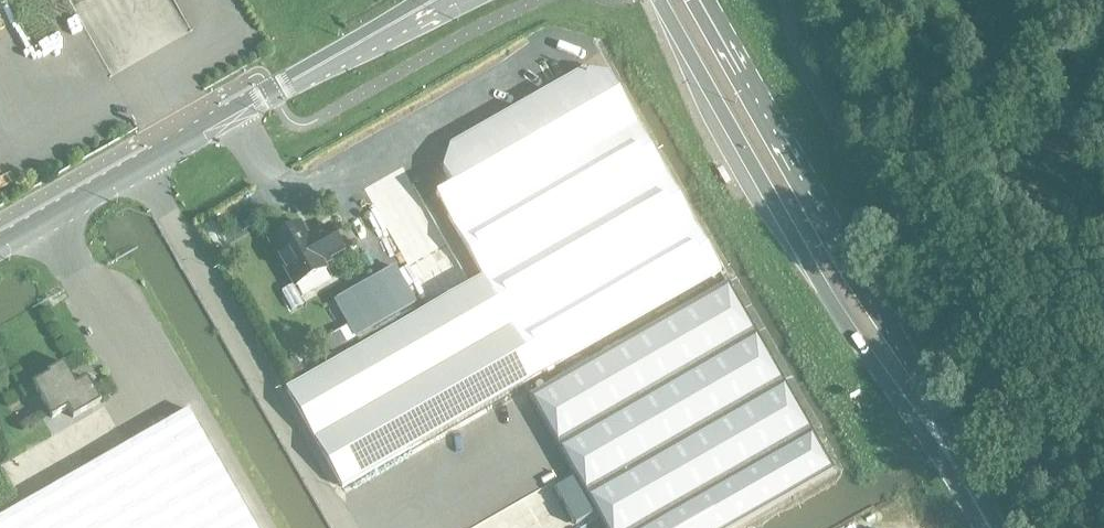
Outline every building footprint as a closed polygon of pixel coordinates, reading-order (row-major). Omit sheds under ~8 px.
[(285,388),(342,488),(720,272),(608,76),(582,69),(450,144),(442,169),(452,186),(435,195),(482,276),(285,388)] [(309,239),(300,223),(268,241),(294,287),(326,268),(322,262),(343,250),(328,225),(315,233),(316,235),(309,239)] [(372,279),(335,300),(357,338),(414,305),(392,267),(372,279)] [(529,396),(604,527),(732,527),(833,471),(727,283),(529,396)] [(31,384),(51,418),(67,409),(72,418),(100,402),(87,378),(75,385),(63,363),(46,373),(47,375),(31,384)] [(188,412),(0,519),(0,527),(254,527),(188,412)]
